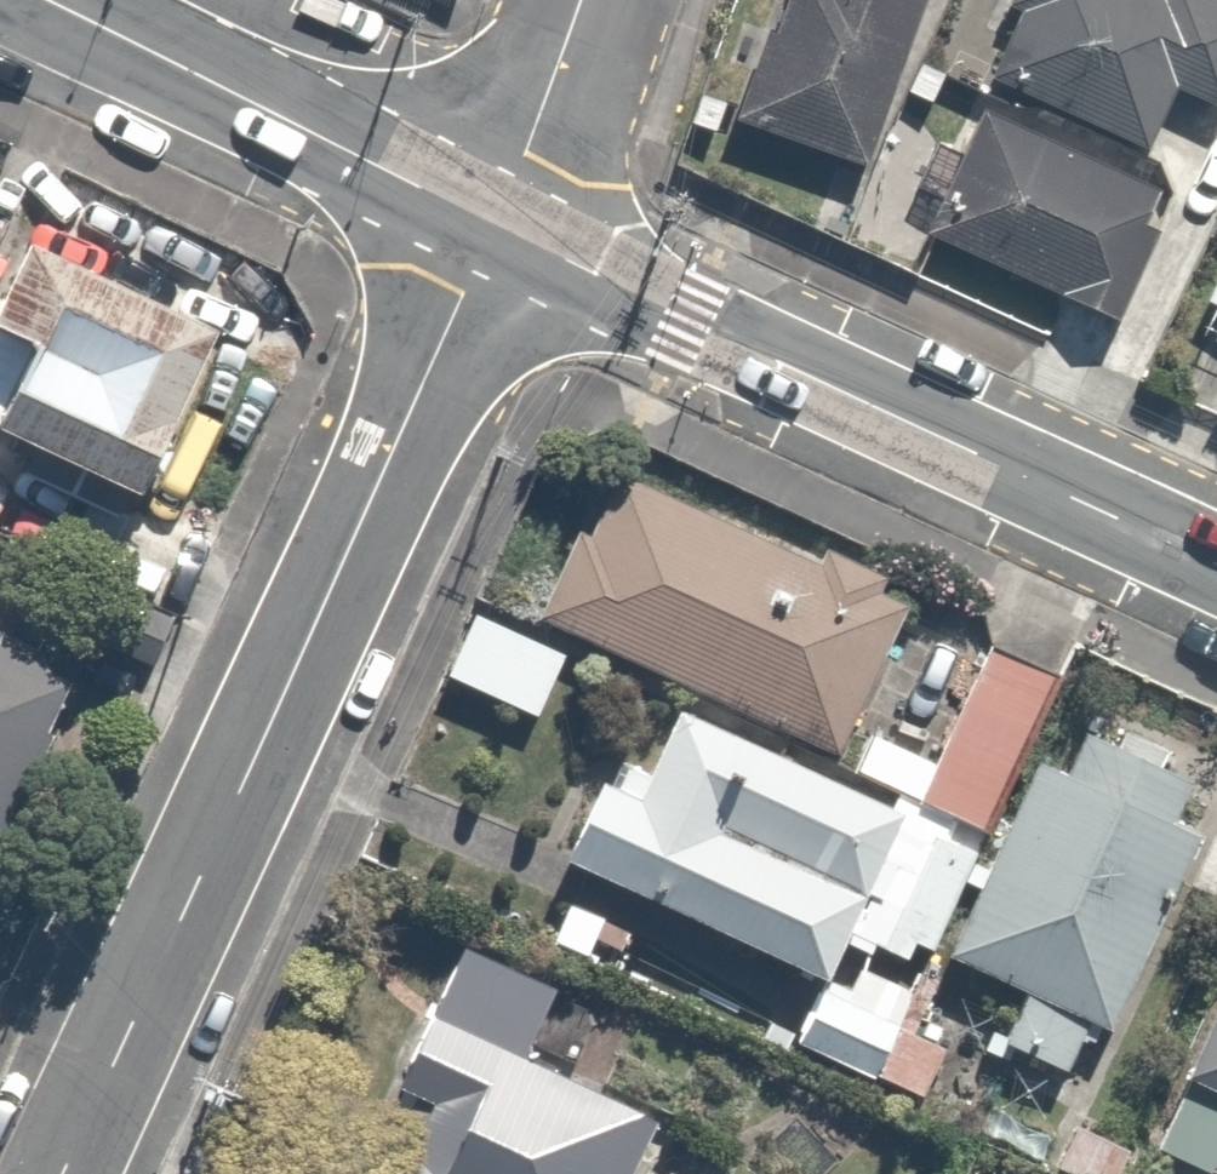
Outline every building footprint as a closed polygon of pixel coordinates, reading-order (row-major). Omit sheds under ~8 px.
[(722,118),(850,166),(913,0),(767,0),(722,118)] [(1216,85),(1216,0),(998,0),(970,70),(1139,135),(1159,84),(1210,104),(1216,85)] [(1148,182),(973,108),(920,233),(1096,307),(1148,182)] [(122,493),(200,325),(0,233),(0,437),(122,493)] [(606,445),(525,615),(833,761),(914,591),(606,445)] [(574,658),(463,606),(431,673),(542,726),(574,658)] [(81,658),(0,620),(0,834),(81,658)] [(863,735),(848,768),(890,788),(949,816),(974,828),(1055,657),(983,623),(918,761),(863,735)] [(981,1044),(1050,1076),(1076,1020),(1093,1028),(1193,817),(1170,806),(1185,773),(1152,758),(1173,713),(1094,676),(1067,732),(1054,727),(1028,781),(1012,774),(927,953),(1007,991),(981,1044)] [(924,947),(974,842),(943,827),(949,816),(890,788),(884,801),(655,693),(624,758),(608,750),(597,774),(582,767),(543,849),(807,974),(824,937),(851,950),(856,940),(893,958),(903,937),(924,947)] [(1213,806),(1177,883),(1216,902),(1216,808),(1213,806)] [(553,984),(451,936),(384,1077),(405,1087),(384,1132),(326,1147),(333,1173),(624,1173),(651,1117),(560,1074),(584,1025),(543,1006),(553,984)] [(1160,1073),(1172,1078),(1216,1099),(1216,952),(1160,1073)] [(839,989),(815,978),(786,1039),(858,1073),(900,985),(851,962),(839,989)] [(1216,1114),(1216,1099),(1172,1078),(1142,1141),(1193,1165),(1216,1114)]
